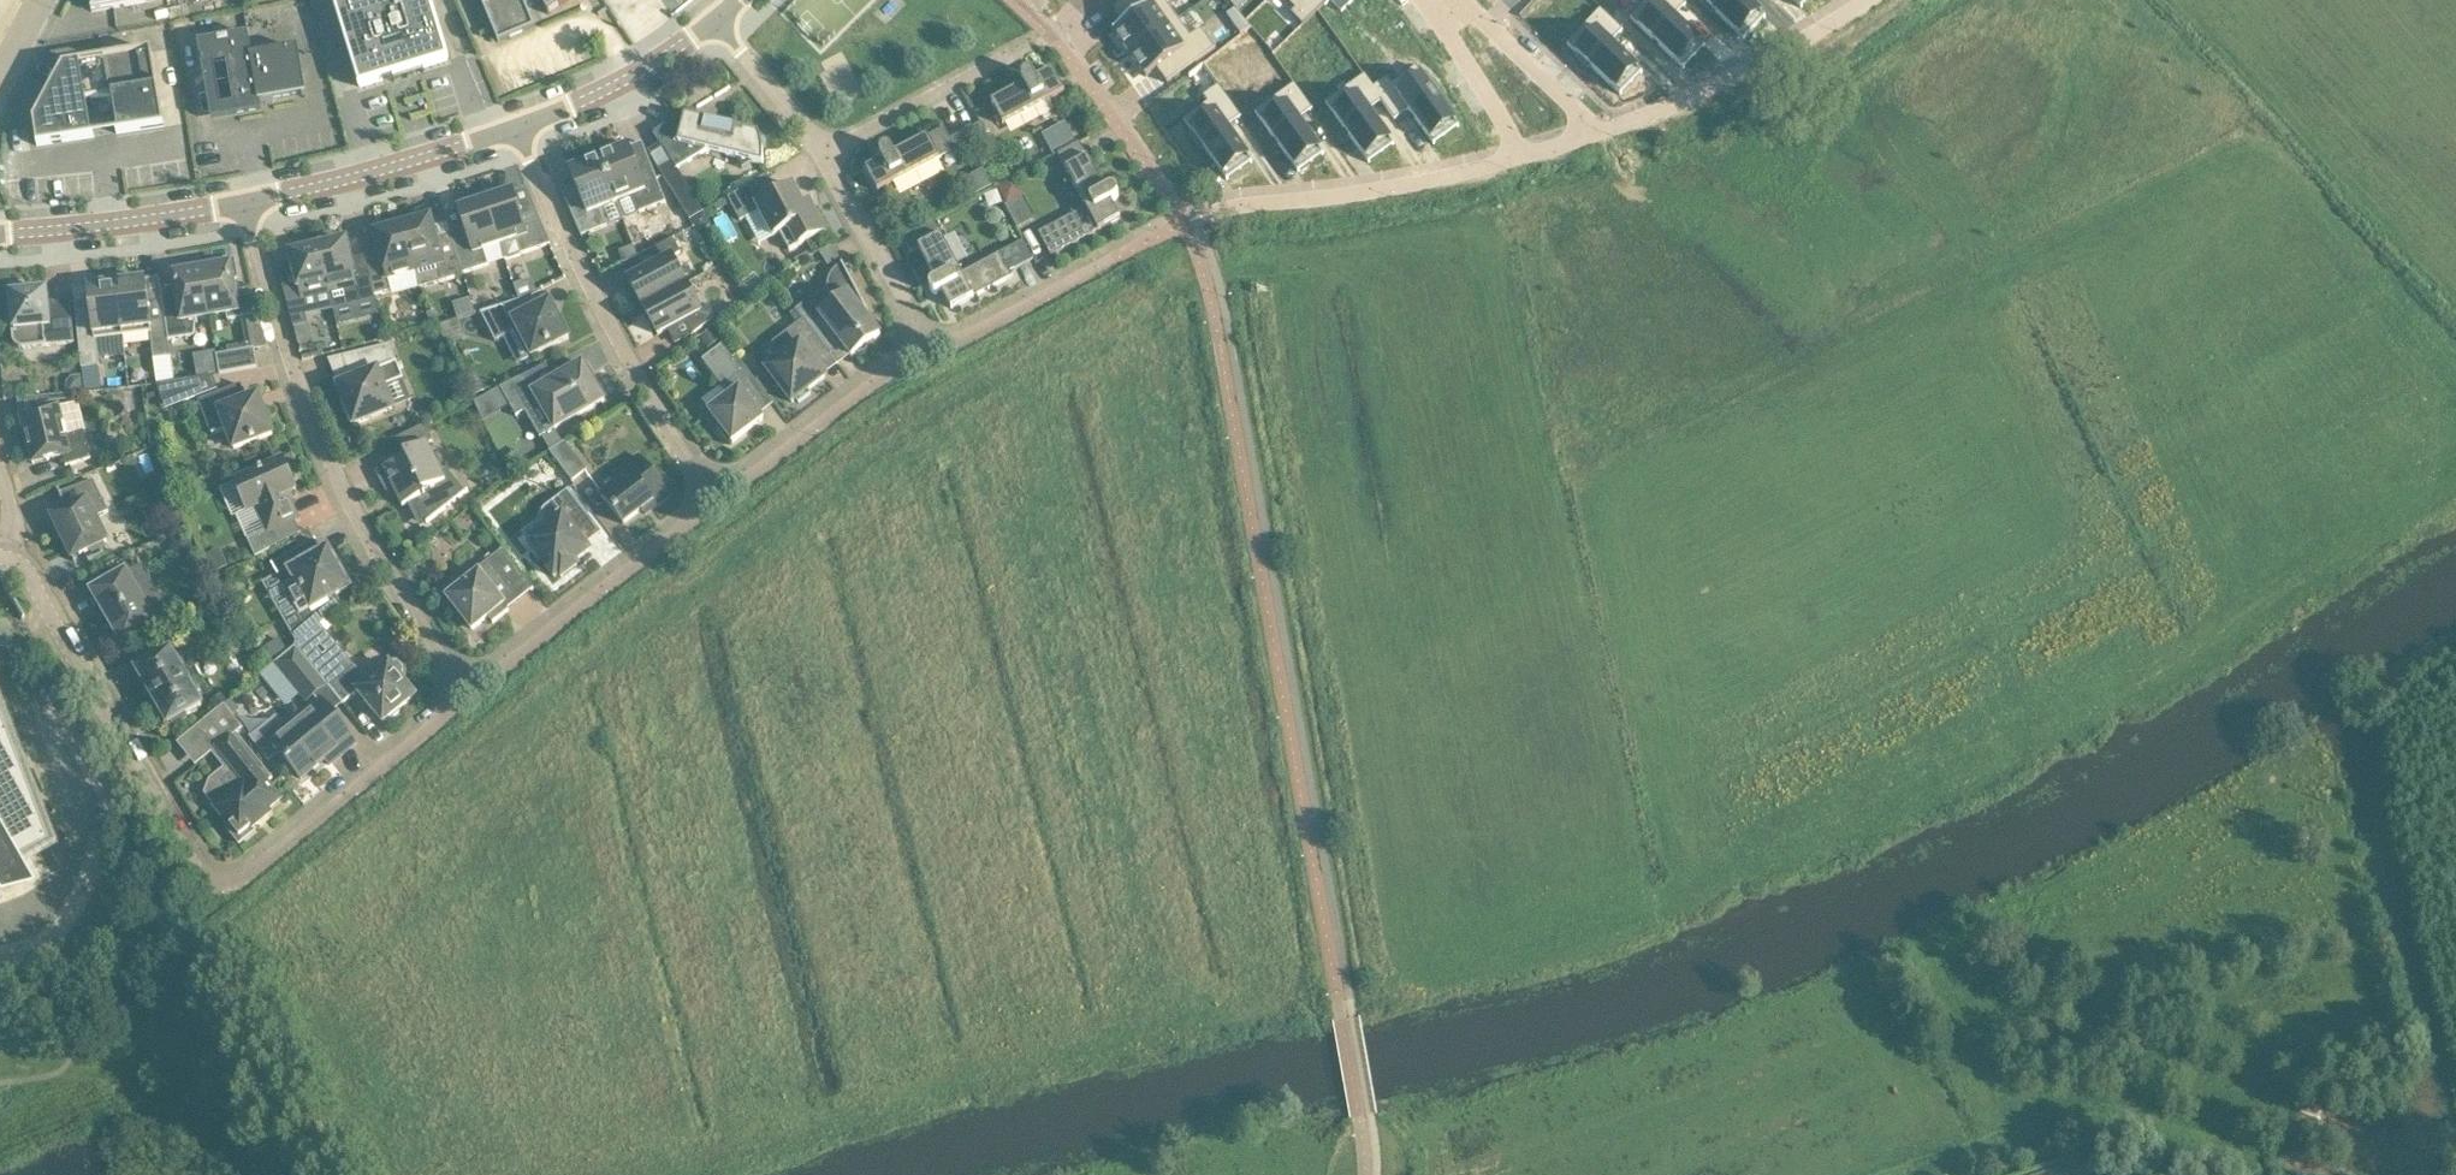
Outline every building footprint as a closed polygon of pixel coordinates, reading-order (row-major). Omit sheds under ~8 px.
[(161,0),(98,0),(92,12),(161,0)] [(405,79),(380,0),(363,0),(336,8),(361,87),(393,77),(394,82),(405,79)] [(424,71),(423,67),(447,60),(429,0),(380,0),(405,79),(415,75),(413,70),(422,68),(423,73),(424,72),(424,71)] [(473,18),(485,13),(479,0),(465,0),(473,18)] [(533,3),(531,0),(481,0),(498,43),(535,27),(526,6),(533,3)] [(533,3),(539,0),(548,14),(570,0),(531,0),(533,3)] [(1113,32),(1130,55),(1178,21),(1165,3),(1169,0),(1127,0),(1114,10),(1124,24),(1113,32)] [(1295,10),(1291,14),(1303,27),(1326,5),(1321,0),(1286,0),(1295,10)] [(1330,1),(1342,13),(1355,0),(1331,0),(1330,1)] [(1630,19),(1684,70),(1706,48),(1675,18),(1686,6),(1680,0),(1648,0),(1630,19)] [(1702,1),(1700,4),(1712,16),(1715,13),(1744,41),(1766,18),(1746,0),(1701,0),(1702,1)] [(1802,9),(1810,0),(1792,0),(1802,9)] [(1601,11),(1567,45),(1579,57),(1576,60),(1589,72),(1592,69),(1621,96),(1643,74),(1611,44),(1623,32),(1601,11)] [(1178,21),(1130,55),(1146,78),(1157,70),(1168,85),(1216,50),(1202,30),(1191,38),(1178,21)] [(249,35),(198,43),(212,121),(263,113),(261,104),(253,57),(249,35)] [(253,57),(261,104),(274,102),(273,99),(302,94),(303,96),(307,96),(298,49),(285,51),(285,54),(266,58),(266,55),(253,57)] [(117,134),(164,126),(151,50),(106,58),(113,95),(112,95),(118,132),(117,132),(117,134)] [(86,100),(112,95),(113,95),(106,58),(63,66),(33,121),(37,146),(94,137),(94,136),(93,136),(86,100)] [(1025,85),(991,103),(1003,125),(1065,92),(1053,70),(1036,79),(1033,74),(1032,73),(1031,73),(1030,72),(1029,72),(1028,72),(1027,73),(1026,73),(1025,74),(1024,74),(1023,75),(1023,76),(1023,77),(1022,79),(1023,80),(1023,81),(1023,82),(1024,82),(1025,85)] [(1356,96),(1332,113),(1335,117),(1345,132),(1369,164),(1394,146),(1369,111),(1383,101),(1365,76),(1349,87),(1356,96)] [(1392,85),(1379,94),(1397,120),(1408,111),(1434,146),(1459,128),(1436,95),(1439,93),(1429,79),(1426,81),(1423,77),(1399,94),(1392,85)] [(1286,105),(1262,123),(1265,127),(1275,141),(1298,173),(1324,155),(1299,120),(1312,110),(1294,85),(1279,96),(1286,105)] [(1193,134),(1190,137),(1201,151),(1204,149),(1227,181),(1252,163),(1227,128),(1241,118),(1223,93),(1208,104),(1214,113),(1191,130),(1193,134)] [(694,109),(654,133),(663,149),(666,153),(671,162),(676,170),(677,169),(707,151),(736,158),(743,169),(753,162),(763,165),(763,149),(759,134),(700,120),(694,109)] [(1066,122),(1043,134),(1055,156),(1058,154),(1077,144),(1066,122)] [(966,132),(971,142),(987,134),(981,123),(966,132)] [(971,142),(966,132),(951,140),(944,128),(894,155),(892,151),(892,150),(890,149),(888,148),(887,148),(886,148),(885,148),(884,149),(882,150),(881,151),(881,152),(881,153),(880,154),(881,155),(883,160),(866,169),(878,192),(971,142)] [(666,203),(661,189),(652,167),(638,172),(628,147),(627,147),(625,143),(606,150),(607,155),(599,158),(623,219),(628,220),(637,216),(640,213),(666,203)] [(1106,191),(1080,143),(1077,144),(1058,154),(1086,208),(1039,233),(1051,256),(1121,219),(1112,202),(1117,199),(1118,198),(1118,197),(1119,196),(1119,195),(1119,194),(1118,193),(1118,192),(1117,191),(1115,189),(1113,189),(1111,188),(1110,189),(1106,191)] [(623,219),(599,158),(590,162),(588,157),(569,165),(571,169),(570,170),(580,196),(567,201),(581,237),(607,226),(612,226),(620,223),(623,219)] [(813,209),(809,201),(803,204),(793,186),(777,194),(768,176),(769,176),(768,174),(728,198),(740,222),(760,211),(774,237),(780,233),(790,251),(826,232),(814,209),(813,209)] [(1005,194),(1018,221),(1030,215),(1017,188),(1005,194)] [(513,191),(501,195),(500,191),(504,190),(503,189),(484,195),(505,260),(511,260),(518,258),(521,255),(551,245),(536,210),(521,215),(513,191)] [(505,260),(484,195),(464,201),(465,203),(468,202),(470,205),(458,209),(466,233),(452,238),(463,274),(489,265),(484,251),(500,245),(505,260)] [(690,229),(682,209),(666,215),(674,235),(690,229)] [(463,274),(452,238),(450,233),(436,237),(430,218),(402,225),(415,273),(420,289),(463,276),(463,274)] [(388,281),(415,273),(402,225),(375,233),(381,256),(367,260),(369,271),(376,297),(392,292),(388,281)] [(1020,233),(1012,237),(1019,251),(1028,247),(1020,233)] [(936,295),(938,294),(943,292),(952,309),(1013,276),(1001,253),(962,274),(941,235),(919,247),(937,281),(932,284),(931,285),(930,286),(930,287),(930,288),(930,290),(930,291),(931,292),(933,294),(934,294),(935,295),(936,295)] [(347,240),(341,241),(338,236),(324,239),(323,246),(319,247),(330,294),(331,294),(334,310),(377,301),(375,297),(376,297),(369,271),(355,274),(347,240)] [(644,308),(686,285),(672,258),(681,253),(673,239),(668,242),(647,253),(654,266),(629,280),(644,308)] [(319,247),(314,248),(310,243),(297,246),(296,252),(291,253),(299,287),(284,290),(298,342),(311,339),(306,316),(334,310),(331,294),(330,294),(319,247)] [(633,246),(619,252),(624,265),(637,258),(633,246)] [(258,315),(253,297),(236,300),(233,280),(238,279),(234,260),(215,263),(216,268),(202,270),(210,318),(227,315),(228,320),(258,315)] [(864,314),(868,311),(843,264),(841,265),(845,271),(841,274),(840,275),(837,279),(836,280),(835,282),(835,285),(834,287),(834,291),(835,293),(840,301),(822,314),(816,305),(806,304),(798,310),(831,355),(843,346),(852,357),(856,354),(861,355),(865,353),(868,349),(869,344),(881,335),(864,314)] [(210,318),(202,270),(193,271),(192,267),(173,270),(177,293),(162,296),(163,305),(169,341),(195,336),(196,320),(210,318)] [(148,307),(145,279),(129,281),(128,277),(116,278),(123,337),(150,334),(154,360),(159,359),(160,366),(169,365),(168,358),(171,357),(169,341),(163,305),(148,307)] [(96,340),(123,337),(116,278),(103,280),(104,284),(88,286),(91,314),(76,316),(82,368),(99,366),(96,340)] [(692,336),(711,321),(716,318),(710,306),(700,311),(686,285),(644,308),(658,335),(684,321),(692,336)] [(74,343),(73,326),(70,302),(53,304),(53,306),(48,306),(46,290),(11,294),(14,330),(15,330),(15,332),(12,332),(13,340),(13,342),(14,344),(15,345),(16,346),(18,347),(19,348),(21,348),(24,348),(74,343)] [(564,322),(559,319),(550,301),(537,308),(531,295),(522,300),(481,313),(496,342),(518,330),(532,357),(569,338),(567,334),(567,329),(566,325),(564,322)] [(817,366),(831,355),(798,310),(790,315),(797,325),(789,331),(791,333),(777,343),(786,355),(768,369),(792,402),(796,399),(799,403),(811,394),(808,390),(825,377),(817,366)] [(466,338),(460,320),(443,325),(449,343),(466,338)] [(708,349),(721,339),(712,328),(699,338),(708,349)] [(354,425),(377,416),(393,409),(384,387),(403,380),(389,345),(343,357),(352,381),(339,386),(345,402),(341,403),(348,422),(353,421),(354,425)] [(734,393),(730,396),(709,412),(721,427),(717,429),(727,442),(730,440),(733,443),(764,419),(756,409),(770,399),(736,356),(733,358),(722,345),(702,360),(717,380),(721,377),(734,393)] [(220,375),(257,368),(254,349),(216,356),(220,375)] [(583,363),(562,376),(537,390),(528,374),(500,388),(516,417),(527,411),(542,437),(555,430),(584,413),(605,401),(583,363)] [(82,393),(82,376),(66,376),(67,394),(82,393)] [(164,404),(195,399),(188,380),(157,385),(164,404)] [(272,434),(258,396),(248,400),(242,385),(200,401),(212,435),(227,430),(234,449),(272,434)] [(66,467),(89,460),(91,459),(85,432),(66,436),(59,407),(21,416),(31,457),(45,454),(47,461),(63,457),(66,467)] [(447,469),(441,472),(427,444),(433,442),(425,425),(396,439),(406,458),(376,472),(383,485),(386,488),(391,489),(394,489),(403,507),(419,499),(430,522),(467,492),(447,469)] [(565,441),(549,452),(572,482),(588,470),(565,441)] [(601,496),(609,505),(624,525),(642,510),(645,514),(670,496),(640,457),(622,470),(627,476),(619,482),(601,496)] [(257,506),(269,532),(298,519),(286,494),(296,489),(284,462),(281,461),(234,482),(247,511),(257,506)] [(103,544),(107,542),(96,518),(109,512),(93,481),(61,493),(60,490),(58,491),(66,511),(53,518),(75,562),(76,561),(74,558),(92,549),(93,552),(105,547),(103,544)] [(597,526),(583,507),(569,489),(551,503),(552,504),(546,509),(543,515),(544,522),(549,528),(529,543),(555,577),(559,574),(562,578),(577,566),(575,562),(589,551),(580,539),(597,526)] [(248,541),(256,557),(272,549),(265,533),(248,541)] [(273,564),(272,565),(300,615),(285,623),(297,643),(343,607),(336,594),(348,587),(328,551),(323,553),(316,540),(314,541),(315,542),(273,565),(273,564)] [(508,609),(534,589),(503,549),(475,571),(478,575),(448,598),(473,630),(488,617),(493,623),(509,611),(508,609)] [(123,645),(157,626),(144,603),(158,595),(142,565),(127,574),(126,572),(92,592),(123,645)] [(296,647),(274,665),(306,704),(328,686),(316,672),(296,647)] [(186,714),(202,705),(170,651),(137,670),(149,691),(145,693),(152,706),(156,704),(168,724),(172,722),(173,725),(177,726),(186,720),(188,717),(186,714)] [(390,664),(389,665),(375,676),(370,670),(362,676),(342,651),(316,672),(328,686),(343,705),(359,692),(383,722),(415,696),(402,680),(403,679),(404,678),(405,676),(405,674),(406,673),(405,671),(405,669),(404,668),(403,666),(402,665),(401,664),(399,663),(397,663),(395,662),(394,663),(392,663),(390,664)] [(276,719),(252,739),(271,763),(281,754),(302,780),(338,750),(342,756),(356,744),(331,714),(319,700),(318,701),(305,711),(310,717),(301,724),(299,721),(292,720),(287,724),(286,731),(276,719)] [(193,730),(212,753),(218,748),(235,770),(221,781),(232,794),(216,807),(230,826),(227,829),(239,844),(254,832),(251,828),(270,813),(267,810),(280,799),(267,783),(273,778),(237,733),(243,728),(224,705),(193,730)] [(34,856),(54,844),(21,756),(19,756),(20,761),(14,763),(0,726),(0,875),(34,856)]
